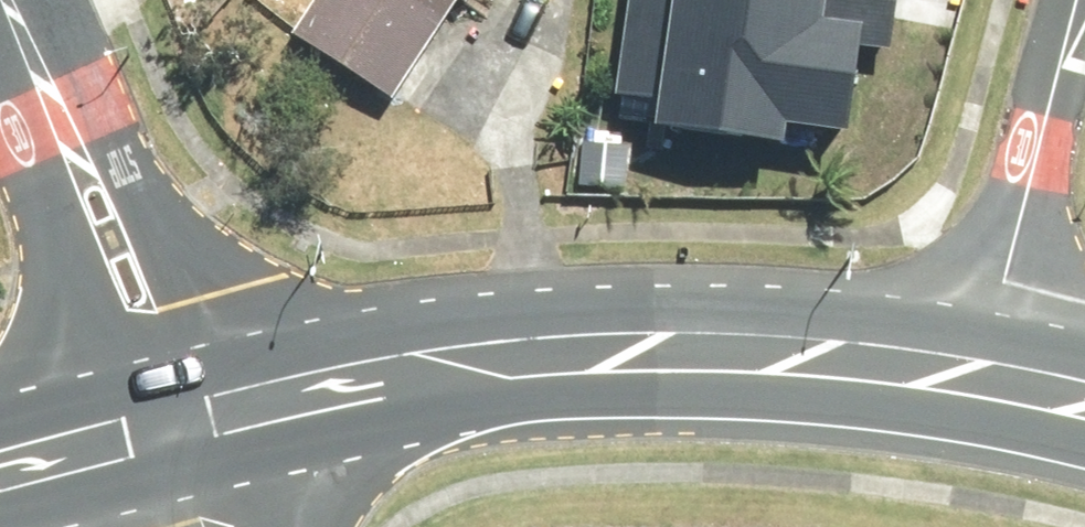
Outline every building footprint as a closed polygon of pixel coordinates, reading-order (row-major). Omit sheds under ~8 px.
[(290,39),(391,104),(456,6),(462,9),(468,0),(315,0),(290,39)] [(601,111),(786,140),(790,115),(852,125),(866,33),(886,36),(891,0),(618,0),(601,111)]
